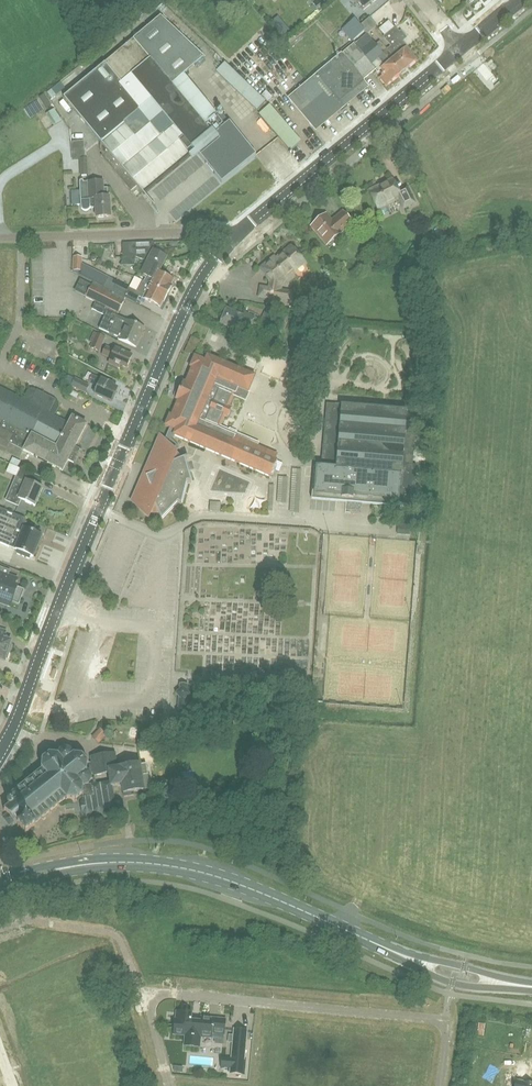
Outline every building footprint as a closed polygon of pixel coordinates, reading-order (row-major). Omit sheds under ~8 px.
[(363,10),(375,0),(355,0),(363,10)] [(105,64),(65,97),(101,141),(102,141),(101,143),(100,146),(100,148),(101,150),(102,152),(103,154),(101,155),(129,189),(128,189),(130,191),(131,189),(136,185),(143,193),(144,195),(190,157),(193,160),(220,137),(217,133),(228,124),(222,116),(224,114),(220,109),(214,115),(202,124),(176,93),(185,86),(179,79),(182,76),(204,59),(161,17),(133,40),(105,64)] [(360,26),(364,31),(365,33),(376,24),(370,17),(360,26)] [(355,19),(343,29),(353,41),(364,31),(360,26),(355,19)] [(383,38),(408,67),(416,61),(400,42),(404,38),(396,28),(395,29),(389,22),(378,30),(384,37),(383,38)] [(367,36),(355,46),(371,64),(376,70),(378,73),(382,70),(384,73),(382,74),(383,76),(381,77),(387,84),(399,75),(376,46),(373,43),(367,36)] [(376,46),(399,75),(408,67),(383,38),(382,38),(390,48),(386,51),(380,43),(376,46)] [(371,64),(355,46),(343,56),(342,54),(302,87),(293,94),(316,122),(334,107),(337,112),(339,113),(349,105),(350,103),(346,97),(364,82),(363,80),(376,70),(371,64)] [(473,74),(483,87),(498,75),(488,62),(473,74)] [(225,64),(217,72),(257,110),(265,102),(228,67),(225,64)] [(265,96),(271,102),(276,97),(269,91),(265,96)] [(273,105),(262,114),(293,151),(304,142),(273,105)] [(60,119),(53,107),(45,113),(53,124),(60,119)] [(84,142),(71,143),(73,160),(80,160),(81,176),(88,176),(87,159),(85,159),(84,142)] [(237,183),(252,166),(248,163),(233,180),(237,183)] [(403,209),(415,203),(406,187),(398,191),(392,180),(369,192),(378,209),(398,199),(403,209)] [(88,182),(88,183),(84,183),(84,182),(83,181),(82,181),(81,181),(80,182),(80,183),(81,208),(81,210),(82,211),(84,212),(85,213),(87,212),(89,211),(90,210),(90,208),(95,209),(96,218),(110,218),(110,198),(108,198),(108,189),(103,189),(103,182),(88,182)] [(341,232),(352,223),(343,212),(337,217),(340,220),(334,225),(326,215),(312,226),(327,245),(342,233),(341,232)] [(439,240),(430,242),(433,250),(446,246),(444,239),(439,241),(439,240)] [(142,275),(152,280),(156,271),(158,272),(166,257),(152,250),(152,242),(134,243),(135,256),(146,262),(141,272),(143,273),(142,275)] [(135,256),(134,243),(122,243),(123,257),(135,256)] [(259,269),(270,282),(269,290),(260,288),(258,298),(289,303),(291,293),(281,291),(282,283),(295,272),(294,271),(303,263),(289,247),(274,260),(273,258),(259,269)] [(150,285),(167,294),(172,285),(170,284),(173,279),(158,272),(156,271),(152,280),(150,285)] [(103,287),(125,298),(135,303),(138,296),(159,307),(162,301),(163,301),(167,294),(150,285),(134,277),(129,288),(109,277),(103,287)] [(127,319),(127,320),(117,315),(125,298),(103,287),(93,281),(85,297),(95,301),(92,308),(105,315),(99,328),(119,337),(118,339),(136,347),(145,327),(127,319)] [(268,307),(260,326),(270,331),(278,312),(268,307)] [(242,327),(249,331),(255,318),(246,314),(244,318),(227,310),(220,324),(229,328),(228,331),(238,336),(242,327)] [(105,337),(94,332),(90,340),(93,342),(91,347),(99,351),(105,337)] [(127,367),(132,356),(115,348),(115,350),(106,346),(102,354),(111,358),(109,363),(118,367),(120,364),(127,367)] [(275,453),(269,450),(258,446),(259,443),(221,426),(225,416),(227,417),(232,407),(230,406),(234,396),(244,400),(248,392),(249,392),(256,376),(250,373),(208,356),(205,361),(195,356),(190,367),(192,368),(186,383),(183,382),(176,399),(175,400),(178,401),(172,416),(170,415),(165,426),(169,428),(164,441),(160,437),(132,502),(147,519),(150,514),(158,514),(160,521),(177,504),(181,506),(181,505),(186,483),(191,484),(184,461),(188,459),(188,458),(181,460),(176,454),(178,448),(171,440),(173,436),(270,477),(274,470),(279,472),(281,468),(283,463),(277,461),(273,459),(275,453)] [(81,369),(85,363),(78,359),(74,366),(81,369)] [(112,401),(118,388),(112,386),(113,384),(101,378),(101,379),(92,375),(89,382),(98,386),(94,393),(112,401)] [(86,394),(90,386),(75,378),(71,386),(86,394)] [(56,400),(37,390),(30,403),(0,387),(0,438),(62,470),(68,459),(74,462),(81,449),(75,446),(86,425),(72,417),(69,423),(49,412),(56,400)] [(416,466),(412,465),(416,423),(406,422),(407,411),(326,405),(321,468),(317,468),(314,494),(342,497),(342,499),(373,502),(373,505),(398,507),(398,504),(413,505),(416,466)] [(280,411),(272,415),(276,422),(283,419),(280,411)] [(105,441),(97,446),(102,454),(110,448),(105,441)] [(13,464),(21,467),(24,461),(15,458),(13,464)] [(89,467),(83,474),(90,480),(96,473),(89,467)] [(43,487),(40,486),(30,482),(34,474),(20,468),(16,476),(26,480),(23,486),(14,482),(6,500),(18,505),(21,499),(35,505),(43,487)] [(213,503),(213,511),(223,511),(223,503),(213,503)] [(29,558),(32,559),(42,535),(34,532),(36,525),(27,522),(26,518),(0,508),(0,543),(18,550),(17,553),(29,558)] [(409,535),(410,527),(398,527),(398,534),(409,535)] [(5,604),(10,606),(11,602),(19,604),(22,595),(15,592),(17,586),(17,585),(14,584),(16,577),(8,574),(10,570),(0,566),(0,602),(5,604)] [(5,638),(7,631),(0,629),(0,648),(10,651),(12,644),(9,643),(10,640),(5,638)] [(4,660),(5,658),(7,659),(10,651),(0,648),(0,659),(4,660)] [(190,682),(182,682),(181,688),(177,691),(181,695),(180,709),(188,709),(189,696),(193,692),(189,688),(190,682)] [(100,728),(92,737),(99,743),(107,734),(100,728)] [(8,813),(5,816),(7,819),(6,820),(11,826),(12,825),(14,827),(17,824),(18,826),(19,826),(20,825),(27,834),(31,835),(35,832),(35,828),(36,827),(35,825),(34,824),(59,805),(66,799),(75,800),(79,794),(80,798),(80,804),(82,813),(82,814),(86,816),(91,815),(92,814),(93,813),(97,815),(102,814),(104,811),(105,810),(105,811),(110,813),(115,812),(116,809),(114,792),(113,787),(113,786),(118,785),(122,785),(124,797),(133,796),(133,794),(133,792),(144,790),(142,777),(148,776),(146,765),(142,765),(141,765),(140,765),(118,768),(117,769),(114,753),(91,757),(92,762),(88,762),(87,762),(82,756),(75,756),(74,755),(74,753),(67,748),(61,751),(58,756),(50,755),(43,761),(43,770),(9,797),(10,798),(8,800),(8,803),(10,806),(6,810),(8,813)] [(226,1020),(212,1018),(201,1017),(200,1022),(191,1021),(191,1018),(190,1018),(191,1013),(177,1012),(176,1019),(175,1019),(173,1035),(185,1036),(184,1046),(200,1047),(201,1037),(212,1038),(224,1039),(224,1035),(225,1035),(226,1020)] [(231,1059),(229,1059),(228,1069),(230,1069),(230,1074),(245,1076),(245,1075),(244,1075),(244,1070),(245,1071),(246,1060),(244,1060),(247,1030),(234,1029),(231,1059)]
